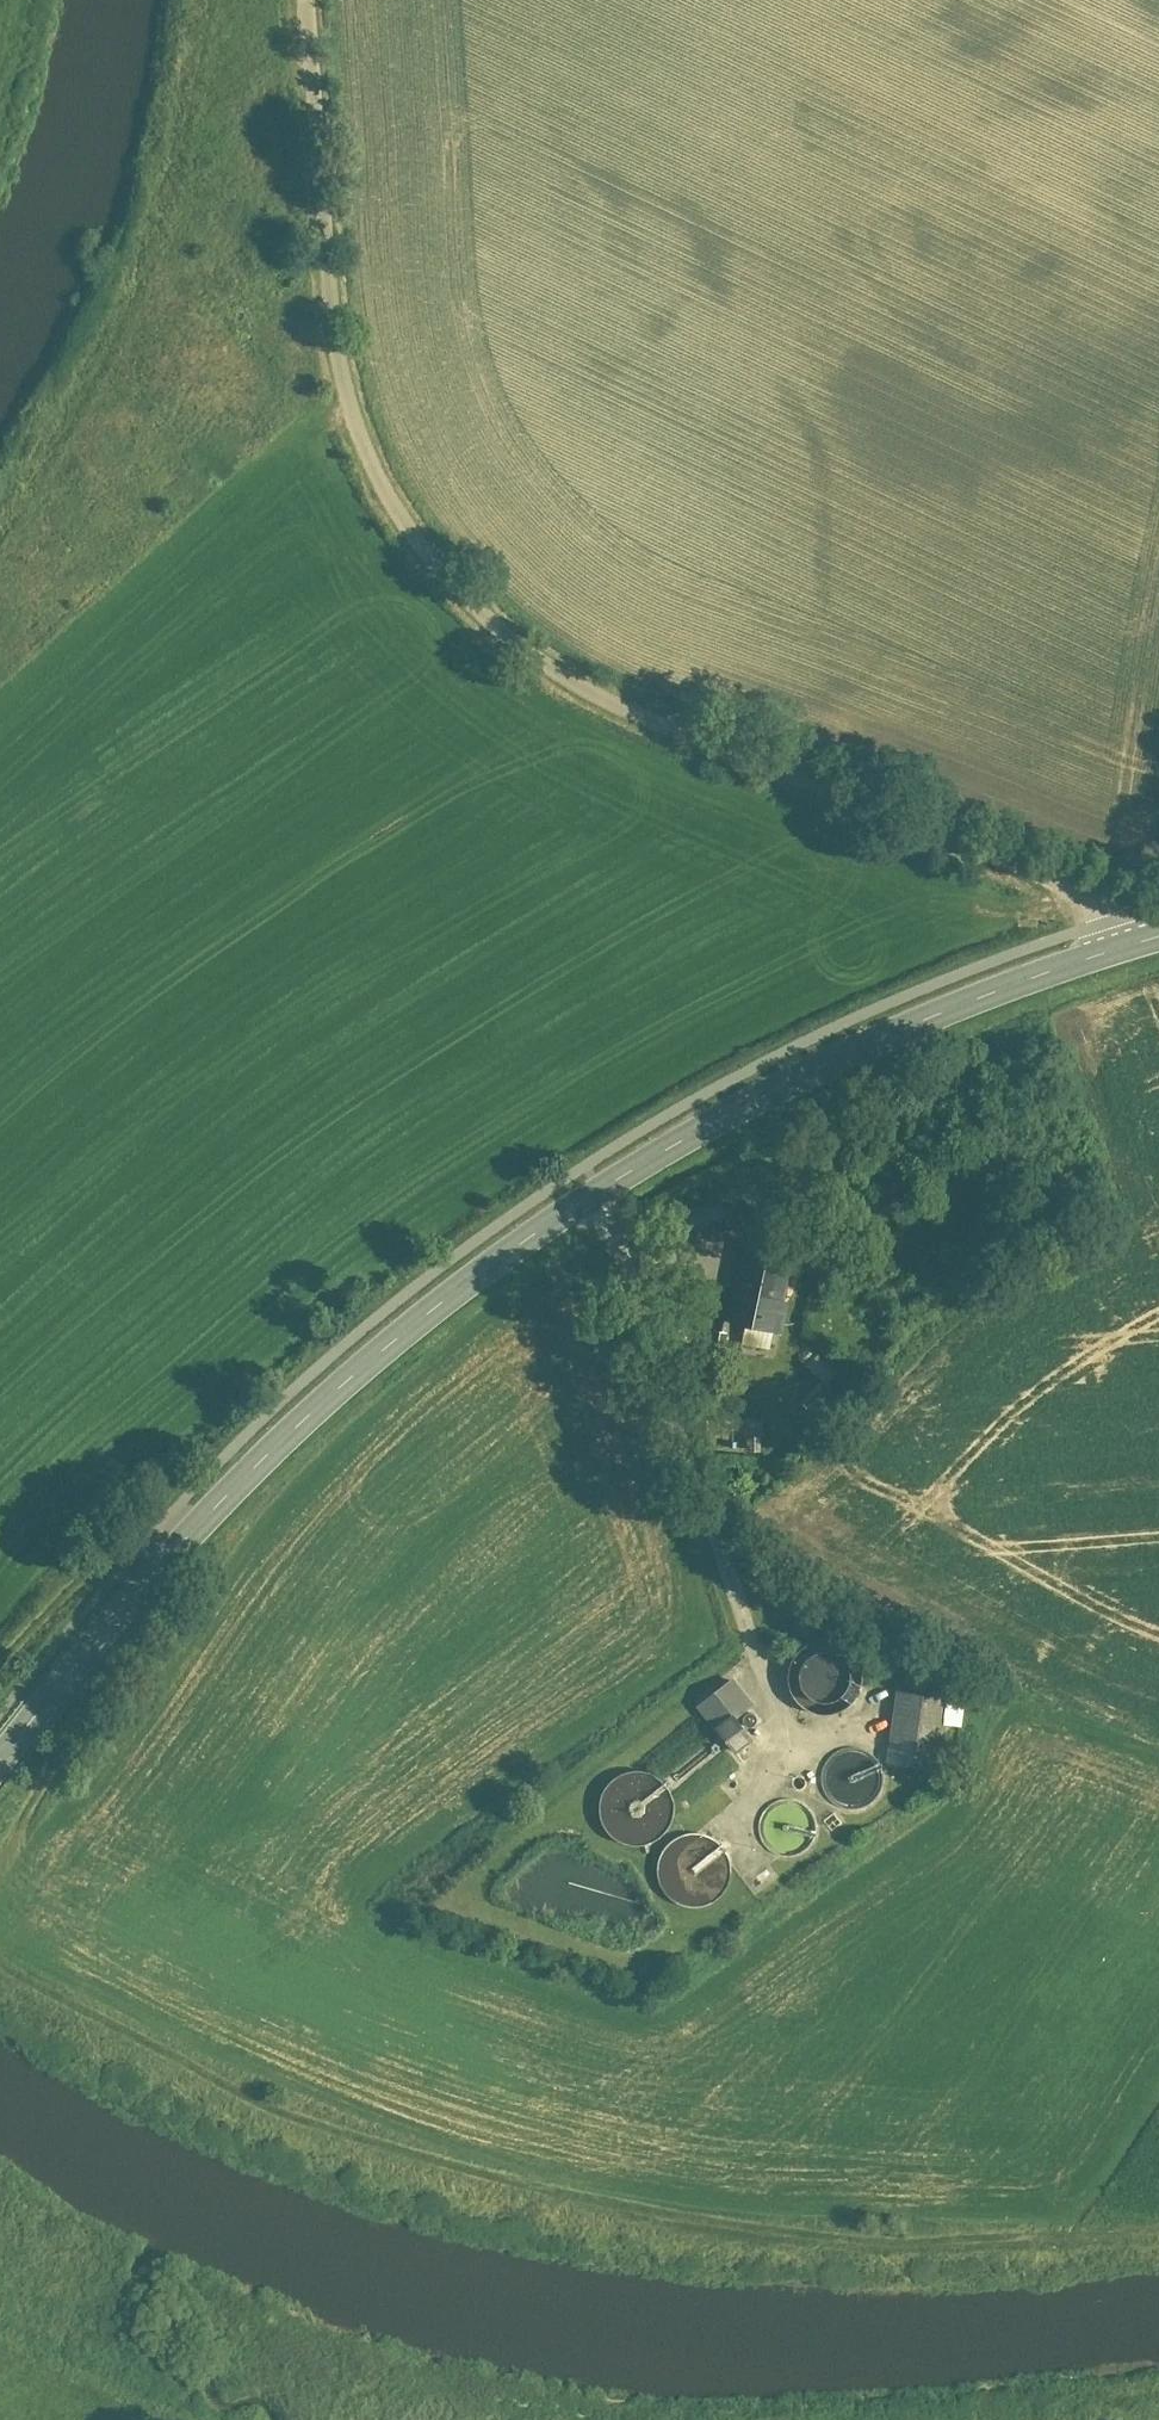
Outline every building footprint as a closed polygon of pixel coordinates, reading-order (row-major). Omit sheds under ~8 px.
[(682,1236),(718,1215),(704,1190),(668,1211),(682,1236)] [(773,1331),(790,1238),(726,1227),(709,1319),(773,1331)] [(763,1711),(734,1674),(698,1702),(745,1761),(766,1746),(748,1723),(763,1711)] [(959,1704),(907,1697),(897,1768),(949,1775),(959,1704)]
